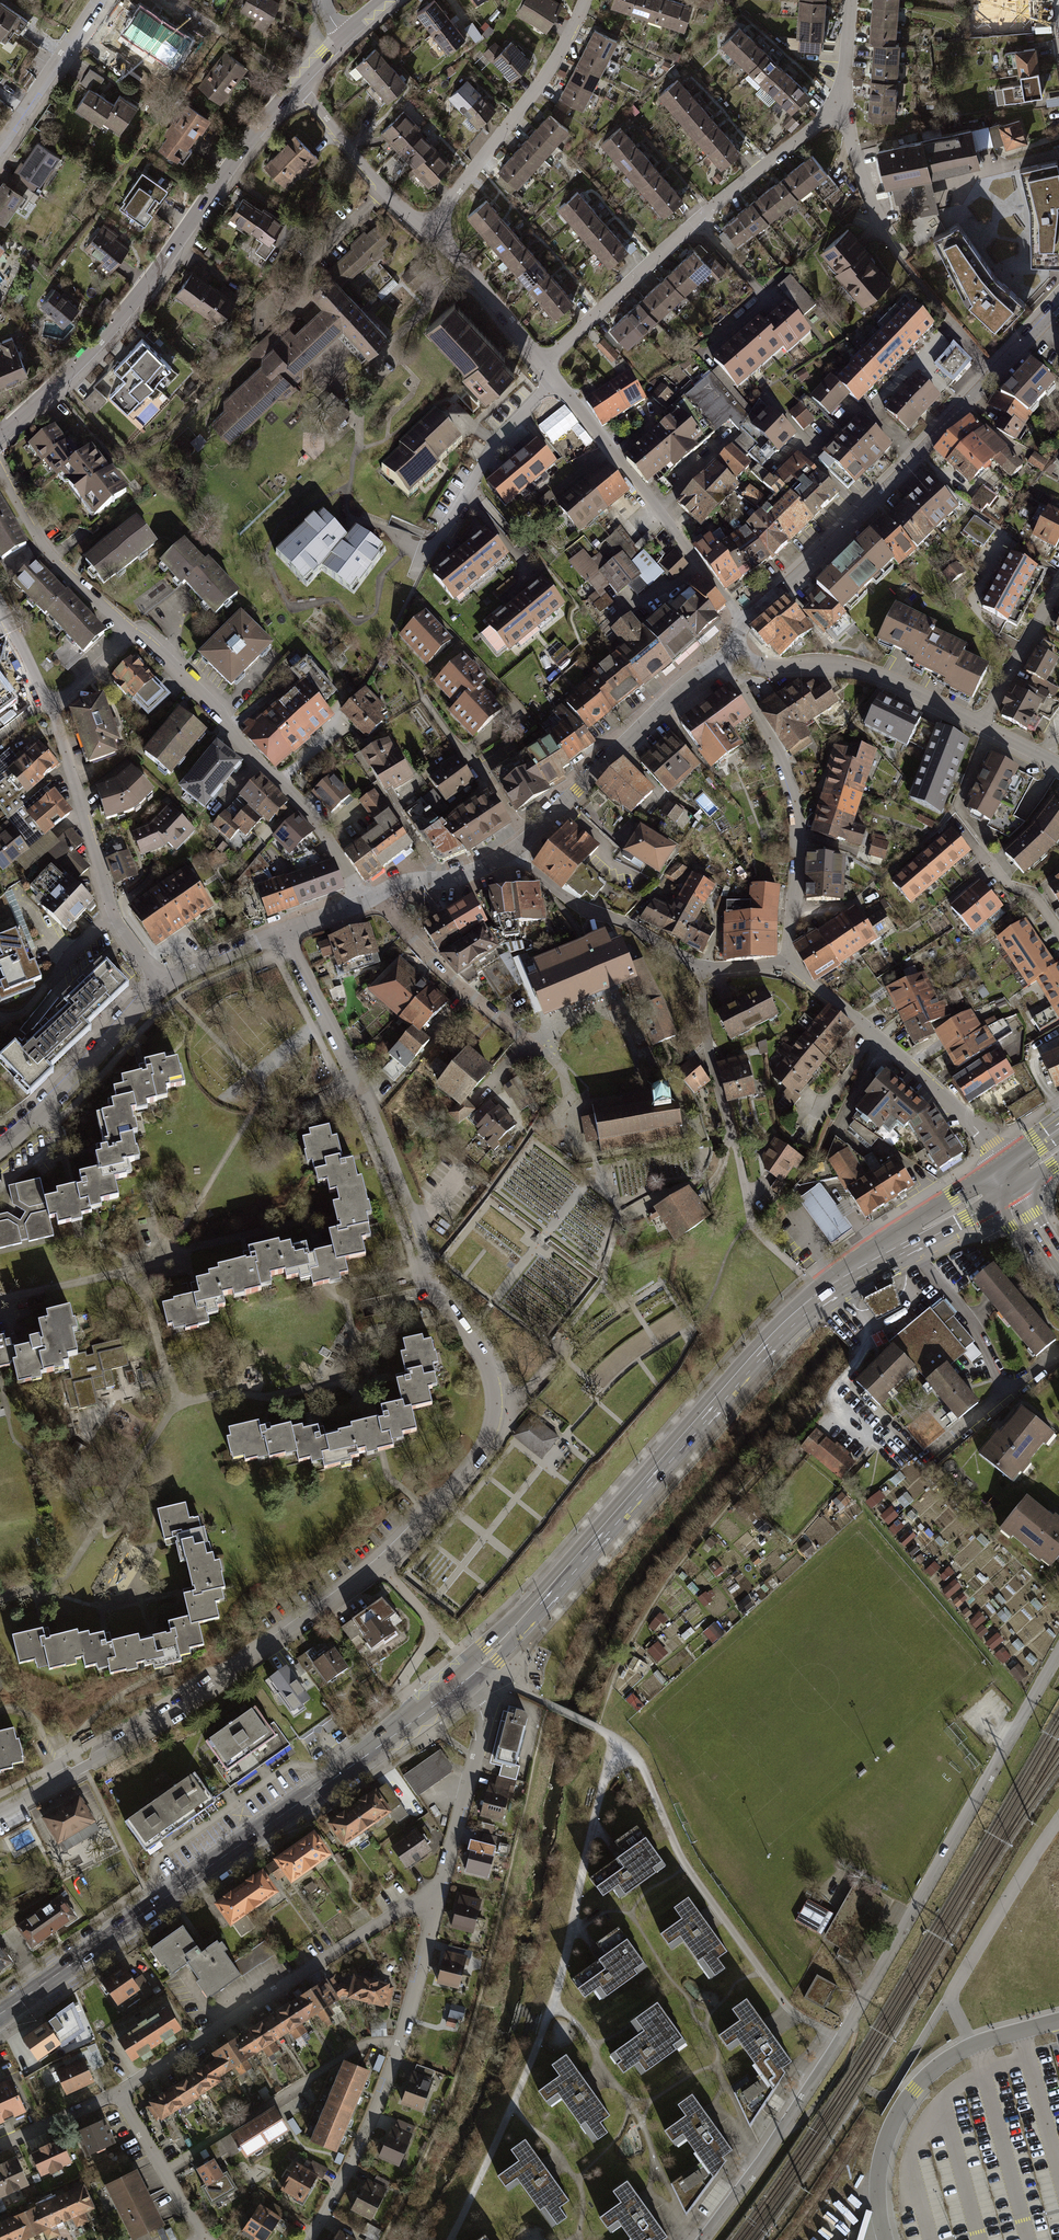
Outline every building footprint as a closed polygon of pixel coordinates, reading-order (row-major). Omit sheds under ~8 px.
[(274,0),(247,0),(242,9),(268,23),(279,3),(274,0)] [(449,19),(434,0),(433,0),(417,13),(432,32),(449,19)] [(564,4),(556,0),(526,0),(517,15),(547,32),(564,4)] [(630,14),(635,0),(614,0),(612,8),(630,14)] [(648,20),(655,0),(635,0),(630,14),(648,20)] [(667,26),(675,0),(674,0),(655,0),(648,20),(667,26)] [(667,26),(685,32),(694,6),(675,0),(667,26)] [(718,2),(718,0),(701,0),(703,4),(716,9),(718,2)] [(1030,0),(978,0),(980,21),(1031,18),(1030,0)] [(800,1),(799,20),(826,23),(828,3),(800,1)] [(901,6),(875,4),(874,25),(899,27),(901,6)] [(27,23),(0,6),(0,44),(2,46),(11,32),(18,37),(27,23)] [(191,40),(140,6),(123,31),(175,65),(191,40)] [(447,52),(464,38),(449,19),(432,32),(447,52)] [(826,23),(799,20),(797,41),(804,42),(803,51),(823,52),(826,23)] [(472,22),(465,28),(475,41),(481,36),(472,22)] [(897,48),(899,27),(874,25),(872,45),(876,46),(897,48)] [(493,30),(489,26),(482,33),(486,37),(493,30)] [(736,60),(755,41),(742,29),(723,48),(736,60)] [(618,43),(596,31),(587,48),(609,59),(618,43)] [(751,74),(769,55),(755,41),(736,60),(751,74)] [(504,50),(496,42),(484,54),(511,82),(532,63),(512,42),(504,50)] [(876,46),(875,64),(901,66),(903,48),(897,48),(876,46)] [(609,59),(587,48),(579,64),(601,75),(609,59)] [(1019,65),(1020,74),(1038,71),(1035,48),(1005,53),(1007,67),(1019,65)] [(372,84),(393,68),(377,49),(348,72),(356,82),(365,75),(372,84)] [(248,69),(226,52),(212,70),(234,87),(248,69)] [(765,87),(783,68),(769,55),(751,74),(765,87)] [(665,62),(662,69),(668,71),(671,64),(665,62)] [(601,75),(579,64),(570,81),(593,92),(601,75)] [(875,64),(873,82),(899,84),(901,66),(875,64)] [(451,66),(446,70),(449,75),(455,71),(451,66)] [(382,108),(408,87),(393,68),(372,84),(380,94),(375,99),(382,108)] [(778,101),(797,81),(783,68),(765,87),(778,101)] [(103,80),(88,70),(79,84),(87,90),(94,94),(103,80)] [(234,87),(212,70),(198,88),(220,105),(234,87)] [(1042,94),(1038,71),(1020,74),(1022,84),(994,89),(997,105),(1033,99),(1032,96),(1042,94)] [(671,110),(691,93),(680,79),(659,96),(671,110)] [(464,113),(482,96),(467,81),(449,98),(464,113)] [(593,92),(570,81),(562,97),(564,98),(573,103),(584,108),(593,92)] [(797,81),(778,101),(793,114),(811,95),(797,81)] [(873,82),(871,100),(898,102),(899,84),(873,82)] [(94,94),(87,90),(73,112),(97,127),(100,122),(111,106),(94,94)] [(684,125),(704,108),(691,93),(671,110),(684,125)] [(478,129),(496,112),(482,96),(464,113),(478,129)] [(117,97),(111,106),(100,122),(118,134),(135,109),(117,97)] [(1046,99),(1047,107),(1058,105),(1058,97),(1046,99)] [(573,103),(564,98),(552,116),(560,122),(573,103)] [(896,122),(898,102),(871,100),(870,120),(896,122)] [(209,121),(188,105),(166,134),(169,137),(158,152),(176,165),(209,121)] [(697,140),(717,122),(704,108),(684,125),(697,140)] [(398,151),(421,131),(422,130),(405,112),(382,133),(398,151)] [(552,116),(551,114),(537,129),(558,147),(571,132),(560,122),(552,116)] [(793,121),(787,115),(779,123),(784,129),(793,121)] [(1025,141),(1019,121),(1001,126),(1000,124),(988,128),(992,145),(1005,141),(1007,146),(1025,141)] [(709,154),(729,137),(717,122),(697,140),(709,154)] [(897,147),(878,152),(887,185),(890,184),(895,205),(898,204),(902,220),(939,211),(931,179),(984,167),(979,148),(992,145),(988,128),(987,126),(897,147)] [(614,158),(634,141),(622,127),(602,145),(614,158)] [(558,147),(537,129),(524,144),(544,162),(558,147)] [(415,170),(437,150),(421,131),(398,151),(415,170)] [(295,135),(263,167),(285,188),(299,173),(303,177),(320,160),(295,135)] [(729,137),(709,154),(722,169),(742,152),(729,137)] [(627,173),(647,156),(634,141),(614,158),(627,173)] [(55,157),(35,143),(11,178),(31,192),(55,157)] [(544,162),(524,144),(511,159),(531,177),(544,162)] [(452,166),(437,150),(415,170),(414,170),(429,187),(452,166)] [(639,188),(660,171),(647,156),(627,173),(639,188)] [(813,156),(798,167),(815,188),(830,176),(813,156)] [(531,177),(511,159),(497,174),(518,192),(531,177)] [(1058,264),(1058,168),(1057,159),(1020,168),(1029,208),(1030,216),(1031,260),(1031,264),(1058,264)] [(801,200),(815,188),(798,167),(784,179),(801,200)] [(168,189),(142,171),(123,199),(124,200),(119,207),(145,225),(152,214),(146,210),(155,196),(160,200),(168,189)] [(652,202),(672,185),(660,171),(639,188),(652,202)] [(1,182),(0,183),(0,230),(21,198),(32,205),(38,196),(31,192),(11,178),(6,186),(1,182)] [(801,200),(784,179),(769,191),(787,212),(801,200)] [(672,185),(652,202),(665,217),(685,200),(672,185)] [(572,223),(592,205),(579,190),(559,208),(572,223)] [(772,224),(787,212),(769,191),(755,203),(772,224)] [(265,211),(245,198),(231,220),(251,233),(252,231),(265,211)] [(479,232),(500,215),(488,201),(467,219),(479,232)] [(772,224),(755,203),(740,215),(757,236),(772,224)] [(585,237),(605,220),(592,205),(572,223),(585,237)] [(265,211),(252,231),(272,243),(286,222),(266,209),(265,211)] [(492,247),(512,230),(500,215),(479,232),(492,247)] [(741,249),(757,236),(740,215),(724,227),(741,249)] [(597,252),(617,234),(605,220),(585,237),(597,252)] [(120,234),(106,223),(85,250),(102,263),(98,268),(108,276),(131,248),(117,237),(120,234)] [(958,223),(933,237),(965,299),(999,331),(1025,304),(997,277),(994,275),(958,223)] [(367,356),(389,336),(342,285),(390,241),(375,225),(367,232),(364,229),(349,242),(352,245),(327,268),(332,273),(309,294),(321,306),(294,330),(284,319),(267,333),(250,349),(261,361),(204,413),(229,440),(281,393),(285,398),(298,386),(290,378),(342,330),(367,356)] [(822,252),(843,276),(839,279),(865,308),(894,283),(873,258),(876,256),(851,228),(822,252)] [(504,261),(524,244),(512,230),(492,247),(504,261)] [(617,234),(597,252),(610,267),(630,249),(617,234)] [(517,276),(537,259),(524,244),(504,261),(517,276)] [(205,253),(222,264),(227,257),(210,245),(205,253)] [(681,264),(700,283),(712,271),(722,282),(731,273),(720,263),(713,270),(695,251),(681,264)] [(30,258),(24,264),(31,270),(37,264),(30,258)] [(530,290),(550,273),(537,259),(517,276),(530,290)] [(213,275),(197,264),(175,296),(197,310),(213,285),(208,282),(213,275)] [(686,297),(700,283),(681,264),(667,277),(686,297)] [(542,305),(562,287),(550,273),(530,290),(542,305)] [(377,306),(401,283),(394,277),(371,300),(377,306)] [(653,291),(671,310),(686,297),(667,277),(653,291)] [(818,307),(791,277),(779,288),(806,318),(818,307)] [(213,285),(197,310),(223,328),(239,303),(213,285)] [(562,287),(542,305),(555,320),(575,303),(562,287)] [(80,312),(57,289),(40,307),(63,330),(80,312)] [(658,323),(671,310),(653,291),(640,303),(658,323)] [(109,303),(104,298),(99,303),(104,308),(109,303)] [(897,307),(925,335),(934,326),(905,299),(897,307)] [(658,323),(640,303),(626,316),(645,336),(658,323)] [(506,357),(453,304),(425,332),(465,372),(461,377),(486,402),(515,373),(503,360),(506,357)] [(778,315),(803,344),(814,335),(789,306),(778,315)] [(888,317),(916,344),(925,335),(897,307),(888,317)] [(803,344),(778,315),(765,326),(786,350),(790,355),(803,344)] [(630,349),(645,336),(626,316),(612,330),(630,349)] [(884,330),(907,354),(916,344),(888,317),(879,326),(884,330)] [(786,350),(765,326),(761,321),(750,329),(775,358),(786,350)] [(153,328),(146,335),(154,343),(161,336),(153,328)] [(775,358),(750,329),(740,339),(765,368),(775,358)] [(873,342),(897,365),(907,354),(884,330),(873,342)] [(12,337),(0,342),(0,343),(4,354),(0,356),(0,388),(28,377),(12,337)] [(171,367),(142,339),(125,357),(154,385),(164,375),(171,367)] [(765,368),(740,339),(728,348),(753,377),(765,368)] [(603,341),(596,347),(610,361),(616,355),(603,341)] [(861,353),(885,376),(897,365),(873,342),(861,353)] [(975,365),(955,347),(936,367),(956,385),(975,365)] [(753,377),(728,348),(715,360),(740,389),(753,377)] [(853,366),(875,387),(885,376),(861,353),(851,364),(853,366)] [(125,357),(114,369),(125,379),(110,395),(128,412),(146,393),(154,385),(125,357)] [(875,387),(853,366),(837,383),(849,395),(858,404),(875,387)] [(1055,392),(1031,367),(999,399),(1030,419),(1055,392)] [(806,372),(798,377),(802,383),(809,378),(806,372)] [(648,402),(630,374),(610,386),(629,415),(648,402)] [(661,418),(666,425),(681,412),(702,436),(693,444),(697,449),(733,418),(740,429),(748,417),(712,375),(661,418)] [(943,400),(918,377),(901,395),(926,418),(943,400)] [(849,395),(837,383),(831,378),(812,399),(830,415),(849,395)] [(629,415),(610,386),(585,402),(603,431),(629,415)] [(674,397),(662,387),(651,400),(664,410),(674,397)] [(107,399),(95,388),(83,400),(95,411),(107,399)] [(926,418),(901,395),(885,413),(910,436),(926,418)] [(1030,419),(999,399),(992,395),(983,408),(1001,419),(994,430),(1015,443),(1030,419)] [(807,399),(790,414),(804,431),(823,414),(807,399)] [(795,435),(760,401),(748,417),(740,429),(745,434),(757,445),(748,454),(758,464),(761,468),(777,451),(778,452),(795,435)] [(323,439),(346,416),(334,404),(312,428),(323,439)] [(639,448),(663,475),(672,467),(677,472),(700,452),(697,449),(693,444),(702,436),(681,412),(666,425),(639,448)] [(403,452),(383,470),(410,500),(444,469),(440,466),(463,445),(435,414),(399,447),(403,452)] [(970,442),(992,465),(1005,452),(983,429),(982,431),(968,417),(931,454),(945,468),(970,442)] [(853,427),(885,458),(893,450),(861,419),(853,427)] [(65,438),(53,421),(26,442),(38,458),(41,456),(65,438)] [(885,458),(853,427),(845,436),(877,467),(885,458)] [(206,438),(198,428),(187,438),(195,448),(206,438)] [(757,445),(745,434),(731,448),(743,459),(748,454),(757,445)] [(65,438),(41,456),(53,472),(58,469),(81,451),(68,435),(65,438)] [(877,467),(845,436),(836,444),(868,475),(877,467)] [(559,469),(537,442),(486,484),(508,511),(559,469)] [(992,465),(970,442),(945,468),(967,490),(992,465)] [(108,468),(90,444),(81,451),(58,469),(94,516),(130,489),(111,465),(108,468)] [(868,475),(836,444),(820,461),(852,492),(868,475)] [(663,475),(639,448),(626,460),(649,487),(663,475)] [(743,459),(731,448),(718,461),(736,479),(749,465),(743,459)] [(1005,452),(992,465),(1009,484),(1023,469),(1005,452)] [(1035,454),(1029,462),(1041,471),(1048,463),(1035,454)] [(843,498),(799,455),(774,479),(793,497),(816,523),(843,498)] [(751,471),(783,505),(806,532),(816,523),(793,497),(774,479),(773,480),(761,468),(758,464),(751,471)] [(608,465),(576,491),(598,521),(631,493),(608,465)] [(735,484),(715,465),(679,503),(701,524),(737,486),(735,484)] [(930,481),(907,503),(935,530),(960,505),(944,489),(941,492),(930,481)] [(765,498),(751,488),(743,499),(757,509),(765,498)] [(997,497),(985,488),(972,505),(982,512),(987,505),(989,507),(997,497)] [(581,535),(598,521),(576,491),(557,506),(581,535)] [(0,502),(0,565),(28,550),(0,502)] [(907,503),(891,518),(918,546),(935,530),(907,503)] [(783,505),(768,519),(791,545),(806,532),(783,505)] [(1046,513),(1030,542),(1053,555),(1058,545),(1058,520),(1046,513)] [(772,561),(791,545),(768,519),(763,514),(746,530),(772,561)] [(355,595),(384,552),(355,532),(346,542),(320,515),(277,557),(305,587),(321,572),(355,595)] [(869,531),(870,532),(893,560),(898,565),(915,550),(883,518),(869,531)] [(156,546),(136,520),(82,562),(102,587),(156,546)] [(994,534),(974,520),(962,536),(982,550),(994,534)] [(585,550),(570,563),(596,593),(588,599),(603,616),(616,605),(604,591),(610,586),(619,597),(631,587),(639,597),(649,589),(641,579),(644,576),(633,563),(643,554),(622,529),(606,542),(619,557),(611,564),(600,551),(592,558),(585,550)] [(505,557),(483,530),(432,572),(453,598),(505,557)] [(746,530),(727,543),(754,577),(772,561),(746,530)] [(870,532),(842,559),(868,584),(893,560),(870,532)] [(711,537),(696,549),(730,594),(741,586),(726,568),(731,564),(720,549),(711,537)] [(727,543),(720,549),(731,564),(726,568),(741,586),(754,577),(727,543)] [(183,588),(212,620),(237,598),(205,561),(201,565),(182,544),(156,566),(179,592),(183,588)] [(35,564),(28,550),(0,565),(12,585),(35,564)] [(674,579),(690,566),(677,551),(661,564),(674,579)] [(1040,570),(1012,555),(1006,566),(1034,581),(1040,570)] [(815,585),(818,588),(833,601),(842,610),(868,584),(842,559),(815,585)] [(35,564),(12,585),(44,620),(45,619),(67,599),(35,564)] [(964,576),(954,565),(940,579),(950,589),(964,576)] [(1034,581),(1006,566),(1000,577),(1028,592),(1034,581)] [(729,609),(700,576),(690,586),(692,588),(719,619),(729,609)] [(1028,592),(1000,577),(994,588),(1022,603),(1028,592)] [(563,605),(542,578),(490,620),(492,623),(479,634),(496,655),(510,644),(512,647),(563,605)] [(669,607),(700,643),(722,623),(719,619),(692,588),(669,607)] [(806,600),(812,605),(820,613),(833,601),(818,588),(806,600)] [(1022,603),(994,588),(988,599),(1016,614),(1022,603)] [(67,599),(45,619),(82,659),(105,637),(69,597),(67,599)] [(812,629),(787,599),(752,629),(765,645),(769,642),(773,646),(772,646),(781,656),(812,629)] [(1016,614),(988,599),(982,610),(1010,625),(1016,614)] [(842,610),(833,601),(820,613),(812,605),(805,611),(825,632),(845,614),(842,610)] [(646,626),(677,663),(700,643),(669,607),(646,626)] [(398,631),(424,663),(450,641),(424,609),(398,631)] [(933,630),(893,609),(874,647),(914,667),(930,635),(933,630)] [(855,624),(845,614),(825,632),(836,643),(855,624)] [(631,642),(660,677),(677,663),(646,626),(643,628),(633,615),(613,632),(625,647),(631,642)] [(271,650),(238,616),(195,658),(228,692),(271,650)] [(930,635),(914,667),(911,673),(945,691),(961,659),(964,653),(930,635)] [(617,654),(645,689),(660,677),(631,642),(625,647),(617,654)] [(1053,653),(1040,646),(1022,676),(1030,680),(1027,686),(1047,697),(1053,700),(1057,693),(1045,685),(1057,664),(1049,660),(1053,653)] [(564,647),(551,659),(556,665),(569,653),(564,647)] [(461,652),(431,680),(454,704),(478,682),(484,676),(461,652)] [(590,684),(615,714),(645,689),(617,654),(594,673),(598,678),(590,684)] [(337,694),(305,658),(288,672),(299,684),(321,708),(337,694)] [(167,696),(133,659),(114,676),(117,679),(113,682),(125,695),(129,692),(148,714),(167,696)] [(961,659),(945,691),(943,695),(968,708),(987,673),(961,659)] [(15,690),(1,668),(0,668),(0,699),(15,690)] [(454,704),(448,710),(471,734),(501,706),(478,682),(454,704)] [(299,684),(290,692),(321,726),(330,718),(321,708),(299,684)] [(590,684),(567,703),(591,733),(615,714),(590,684)] [(791,689),(813,724),(841,706),(827,686),(817,692),(812,684),(800,692),(796,685),(791,689)] [(1021,697),(1014,693),(1009,701),(1006,699),(998,712),(1002,714),(998,722),(1023,736),(1040,707),(1041,708),(1047,697),(1027,686),(1021,697)] [(378,701),(363,687),(338,713),(353,727),(378,701)] [(754,721),(732,688),(680,723),(713,774),(745,753),(733,735),(754,721)] [(813,724),(791,689),(779,696),(802,731),(813,724)] [(290,692),(281,700),(311,735),(321,726),(290,692)] [(802,731),(779,696),(759,709),(792,760),(813,747),(802,731)] [(117,741),(102,698),(80,706),(82,712),(73,715),(89,762),(115,753),(111,743),(117,741)] [(921,720),(879,698),(866,724),(908,745),(910,742),(921,720)] [(281,700),(271,708),(302,743),(311,735),(281,700)] [(378,701),(353,727),(366,740),(385,720),(377,713),(383,706),(378,701)] [(550,739),(567,762),(593,743),(562,707),(554,714),(564,727),(554,735),(549,729),(545,732),(550,739)] [(271,708),(262,716),(293,751),(302,743),(271,708)] [(205,732),(181,712),(145,755),(169,775),(205,732)] [(262,716),(243,733),(274,768),(293,751),(262,716)] [(921,720),(910,742),(929,753),(938,729),(921,720)] [(966,743),(938,729),(929,753),(911,800),(938,814),(966,743)] [(702,769),(672,736),(641,764),(671,797),(702,769)] [(383,797),(413,780),(395,751),(394,751),(386,739),(360,754),(369,769),(367,771),(383,797)] [(525,754),(546,788),(564,776),(561,770),(569,765),(567,762),(550,739),(525,754)] [(9,747),(0,755),(0,803),(8,811),(38,784),(60,765),(38,740),(18,757),(9,747)] [(240,765),(217,746),(182,790),(204,808),(240,765)] [(839,781),(864,789),(874,754),(858,749),(856,757),(852,755),(845,778),(826,773),(824,781),(838,786),(839,781)] [(845,778),(852,755),(832,749),(825,772),(826,773),(845,778)] [(1017,768),(988,753),(983,762),(988,765),(970,798),(974,800),(969,810),(989,821),(1017,769),(1017,768)] [(492,775),(516,812),(549,792),(546,788),(525,754),(492,775)] [(446,800),(473,780),(457,758),(441,770),(443,773),(432,781),(446,800)] [(652,791),(622,759),(599,783),(615,799),(632,812),(652,791)] [(1034,778),(1017,769),(989,821),(987,826),(1009,837),(1025,822),(1014,816),(1034,778)] [(124,777),(119,783),(115,786),(107,788),(107,790),(98,792),(106,820),(124,815),(128,813),(133,811),(137,808),(152,792),(132,772),(126,779),(124,777)] [(254,814),(275,791),(259,776),(241,795),(252,805),(248,808),(254,814)] [(311,795),(330,817),(351,799),(333,777),(311,795)] [(837,793),(861,800),(864,789),(839,781),(838,786),(824,781),(818,800),(834,804),(837,793)] [(57,868),(76,850),(85,842),(71,827),(58,839),(50,831),(46,835),(26,812),(47,794),(38,784),(8,811),(3,816),(10,824),(30,845),(16,858),(36,880),(52,863),(57,868)] [(361,838),(383,871),(414,850),(370,787),(356,797),(377,827),(361,838)] [(73,811),(52,788),(47,794),(26,812),(46,835),(50,831),(73,811)] [(275,791),(254,814),(261,820),(264,816),(270,822),(276,816),(278,819),(285,811),(283,809),(288,803),(275,791)] [(438,815),(446,808),(433,792),(425,799),(438,815)] [(842,818),(854,821),(861,800),(837,793),(834,804),(845,808),(842,818)] [(458,817),(475,844),(508,823),(491,796),(458,817)] [(1054,844),(1058,838),(1058,797),(1057,796),(1033,828),(1054,844)] [(418,805),(405,814),(438,860),(444,862),(464,853),(443,832),(447,829),(432,813),(420,800),(417,802),(418,805)] [(834,845),(842,818),(845,808),(834,804),(818,800),(807,838),(834,845)] [(682,812),(669,803),(662,813),(674,822),(682,812)] [(191,829),(169,808),(150,829),(134,836),(142,855),(163,847),(168,842),(173,847),(191,829)] [(237,822),(227,813),(211,830),(228,845),(239,832),(247,839),(261,820),(254,814),(248,808),(237,822)] [(313,831),(297,815),(274,837),(284,847),(290,853),(298,845),(313,831)] [(475,844),(458,817),(447,829),(443,832),(464,853),(476,845),(475,844)] [(842,818),(834,845),(858,853),(865,830),(853,826),(854,821),(842,818)] [(10,824),(0,833),(0,866),(3,869),(16,858),(30,845),(10,824)] [(598,847),(571,824),(535,865),(561,887),(565,883),(580,865),(589,855),(590,856),(598,847)] [(673,849),(641,828),(632,842),(622,856),(631,862),(634,856),(658,872),(673,849)] [(1054,844),(1033,828),(1005,854),(1023,873),(1054,844)] [(975,859),(952,832),(934,848),(950,867),(958,861),(964,868),(975,859)] [(882,838),(875,836),(868,857),(870,858),(868,865),(880,869),(887,846),(881,844),(882,838)] [(342,850),(365,883),(383,871),(361,838),(342,850)] [(227,846),(223,842),(217,848),(221,852),(227,846)] [(290,853),(284,847),(281,854),(288,861),(290,860),(295,875),(325,864),(324,862),(313,851),(306,853),(298,845),(290,853)] [(950,867),(934,848),(920,859),(937,879),(950,867)] [(206,855),(210,861),(220,854),(216,849),(206,855)] [(69,879),(71,877),(74,874),(79,878),(91,866),(76,850),(57,868),(69,879)] [(210,861),(208,862),(214,870),(230,860),(224,851),(220,854),(210,861)] [(134,877),(125,853),(117,856),(116,853),(107,856),(117,883),(134,877)] [(287,878),(285,873),(267,881),(266,878),(262,872),(270,867),(259,854),(246,870),(253,876),(256,885),(268,916),(299,904),(287,878)] [(842,880),(843,857),(805,856),(804,879),(842,880)] [(937,879),(920,859),(906,871),(923,891),(937,879)] [(295,875),(287,878),(299,904),(343,889),(333,861),(325,864),(295,875)] [(57,868),(52,863),(36,880),(30,886),(39,895),(35,899),(68,929),(95,900),(71,877),(69,879),(57,868)] [(669,873),(677,878),(687,869),(678,864),(669,873)] [(580,865),(565,883),(581,897),(586,891),(594,898),(602,887),(595,881),(596,879),(580,865)] [(253,876),(246,870),(232,887),(232,894),(256,885),(253,876)] [(673,904),(697,918),(712,892),(709,891),(713,884),(705,880),(707,876),(697,870),(691,880),(688,878),(673,904)] [(923,891),(906,871),(893,882),(910,902),(923,891)] [(210,906),(187,872),(132,908),(155,943),(210,906)] [(841,905),(842,880),(804,879),(804,904),(841,905)] [(1002,905),(979,879),(963,892),(986,919),(1002,905)] [(1057,880),(1058,883),(1051,888),(1058,902),(1058,879),(1057,880)] [(0,884),(0,937),(19,929),(0,884)] [(523,886),(528,921),(542,920),(540,905),(543,905),(542,901),(540,901),(537,884),(523,886)] [(528,921),(523,886),(480,892),(497,929),(501,928),(505,937),(519,935),(518,922),(528,921)] [(746,905),(746,930),(773,930),(777,890),(748,888),(746,905)] [(986,919),(963,892),(948,905),(971,932),(986,919)] [(447,914),(461,936),(486,921),(473,898),(447,914)] [(656,935),(669,913),(650,902),(637,924),(656,935)] [(697,918),(673,904),(669,913),(656,935),(679,949),(697,918)] [(746,930),(746,905),(724,905),(724,917),(721,917),(721,930),(746,930)] [(843,916),(866,950),(894,932),(880,911),(864,921),(855,908),(843,916)] [(461,936),(447,914),(424,928),(442,956),(464,941),(461,936)] [(866,950),(843,916),(818,934),(841,968),(866,950)] [(697,918),(679,949),(697,959),(711,934),(701,928),(704,922),(697,918)] [(1008,952),(1036,934),(1026,918),(997,936),(1008,952)] [(334,953),(376,941),(371,923),(328,936),(329,939),(318,942),(323,957),(334,953)] [(26,927),(19,929),(0,937),(0,1003),(38,988),(36,982),(47,978),(26,927)] [(458,974),(505,943),(498,933),(493,932),(491,930),(486,932),(483,928),(464,941),(442,956),(458,974)] [(721,930),(721,940),(773,941),(773,930),(746,930),(721,930)] [(841,968),(818,934),(816,932),(793,947),(817,984),(841,968)] [(1018,969),(1047,950),(1036,934),(1008,952),(1018,969)] [(676,1036),(662,1004),(642,962),(629,967),(620,943),(615,945),(611,947),(606,935),(534,964),(538,977),(531,979),(545,1014),(561,1007),(625,981),(633,996),(641,1014),(653,1044),(676,1036)] [(772,964),(773,941),(721,940),(721,963),(772,964)] [(376,941),(334,953),(340,974),(382,962),(376,941)] [(505,943),(510,953),(524,949),(521,942),(505,943)] [(505,943),(458,974),(468,984),(478,978),(476,974),(482,971),(500,998),(522,983),(510,953),(505,943)] [(1036,979),(1057,966),(1047,950),(1018,969),(1028,985),(1036,979)] [(64,996),(71,1003),(89,1022),(131,982),(109,959),(107,961),(104,958),(96,966),(98,968),(75,990),(72,988),(64,996)] [(408,988),(387,1012),(398,1022),(428,989),(396,960),(388,970),(408,988)] [(1057,966),(1036,979),(1053,1005),(1032,1018),(1040,1030),(1058,1018),(1058,965),(1057,966)] [(408,988),(388,970),(366,993),(387,1012),(408,988)] [(933,995),(921,970),(885,986),(897,1011),(933,995)] [(329,974),(319,978),(323,987),(333,984),(329,974)] [(417,1039),(446,1006),(428,989),(398,1022),(408,1031),(417,1039)] [(778,1022),(765,993),(716,1016),(730,1045),(778,1022)] [(924,1014),(928,1024),(951,1014),(944,998),(936,1001),(933,995),(897,1011),(902,1024),(924,1014)] [(29,1042),(24,1047),(46,1071),(93,1026),(89,1022),(71,1003),(37,1034),(34,1031),(30,1035),(26,1039),(29,1042)] [(826,1010),(812,1026),(838,1048),(851,1032),(826,1010)] [(947,1052),(999,1022),(995,1015),(978,1024),(970,1010),(934,1031),(947,1052)] [(924,1014),(902,1024),(911,1044),(933,1034),(928,1024),(924,1014)] [(999,1022),(947,1052),(956,1067),(1013,1033),(1004,1018),(999,1022)] [(808,1024),(802,1019),(796,1026),(802,1031),(808,1024)] [(812,1026),(799,1043),(824,1064),(838,1048),(812,1026)] [(426,1047),(417,1039),(408,1031),(384,1058),(390,1063),(380,1074),(392,1085),(426,1047)] [(46,1071),(24,1047),(17,1039),(0,1055),(0,1057),(18,1076),(14,1080),(27,1093),(31,1089),(33,1092),(51,1075),(46,1071)] [(824,1064),(799,1043),(790,1053),(780,1045),(772,1055),(783,1064),(768,1081),(784,1095),(780,1100),(792,1110),(798,1103),(796,1101),(811,1082),(810,1081),(824,1064)] [(997,1049),(952,1079),(969,1104),(1014,1074),(1011,1070),(997,1049)] [(490,1070),(468,1051),(439,1086),(460,1104),(450,1113),(459,1123),(474,1109),(464,1100),(490,1070)] [(1043,1060),(1055,1086),(1058,1084),(1058,1053),(1043,1060)] [(754,1094),(747,1057),(718,1064),(727,1100),(754,1094)] [(126,1123),(131,1122),(141,1120),(139,1112),(146,1111),(145,1105),(167,1100),(165,1091),(169,1090),(168,1085),(182,1083),(177,1062),(165,1064),(164,1060),(144,1064),(146,1076),(120,1082),(122,1089),(112,1091),(115,1104),(122,1103),(126,1123)] [(707,1080),(693,1061),(674,1073),(681,1079),(692,1091),(707,1080)] [(1014,1074),(1028,1096),(1008,1109),(1015,1121),(1042,1103),(1023,1065),(1011,1070),(1014,1074)] [(929,1111),(886,1072),(867,1094),(870,1097),(857,1112),(860,1115),(855,1121),(878,1138),(883,1141),(900,1121),(906,1126),(910,1123),(929,1111)] [(652,1094),(592,1104),(593,1108),(594,1114),(597,1128),(599,1140),(600,1148),(601,1152),(659,1142),(681,1138),(679,1126),(682,1126),(678,1103),(671,1105),(668,1091),(652,1094)] [(487,1135),(506,1117),(496,1107),(490,1101),(472,1119),(478,1125),(477,1126),(482,1130),(478,1133),(484,1139),(487,1135)] [(122,1103),(115,1104),(109,1105),(112,1116),(99,1119),(106,1152),(98,1154),(99,1158),(95,1159),(98,1173),(101,1184),(113,1181),(130,1178),(127,1167),(137,1165),(131,1140),(135,1139),(131,1122),(126,1123),(122,1103)] [(594,1114),(593,1108),(582,1110),(589,1150),(600,1148),(599,1140),(597,1128),(594,1114)] [(910,1123),(940,1169),(962,1155),(933,1109),(929,1111),(910,1123)] [(506,1117),(487,1135),(491,1139),(487,1143),(494,1150),(499,1146),(501,1148),(510,1139),(506,1135),(515,1126),(506,1117)] [(878,1138),(855,1121),(849,1128),(871,1147),(878,1138)] [(339,1193),(366,1187),(364,1178),(358,1180),(354,1161),(343,1163),(337,1137),(331,1138),(329,1127),(310,1131),(311,1136),(303,1138),(308,1163),(314,1162),(319,1186),(329,1184),(331,1194),(339,1193)] [(864,1217),(890,1201),(872,1174),(862,1159),(836,1137),(825,1160),(826,1164),(811,1167),(797,1184),(799,1186),(840,1178),(852,1197),(860,1209),(864,1217)] [(795,1170),(802,1160),(776,1141),(764,1158),(766,1170),(778,1178),(771,1188),(777,1193),(785,1182),(782,1180),(791,1167),(795,1170)] [(904,1192),(913,1186),(896,1159),(872,1174),(890,1201),(899,1195),(901,1198),(906,1195),(904,1192)] [(101,1184),(98,1173),(76,1178),(78,1187),(68,1189),(55,1192),(56,1197),(43,1200),(47,1221),(54,1219),(56,1227),(74,1223),(80,1222),(79,1217),(89,1215),(89,1212),(99,1209),(98,1205),(117,1200),(113,1181),(101,1184)] [(43,1200),(39,1183),(7,1191),(11,1209),(23,1216),(19,1224),(7,1217),(0,1219),(0,1252),(52,1241),(47,1221),(43,1200)] [(831,1244),(853,1229),(845,1218),(852,1214),(860,1209),(852,1197),(845,1202),(837,1207),(826,1193),(820,1184),(798,1200),(805,1209),(831,1244)] [(343,1246),(347,1262),(367,1258),(363,1240),(372,1239),(368,1216),(372,1215),(366,1187),(339,1193),(341,1204),(334,1205),(339,1231),(329,1232),(333,1248),(343,1246)] [(703,1212),(688,1192),(648,1212),(652,1220),(661,1216),(674,1237),(673,1238),(675,1241),(678,1239),(677,1237),(695,1227),(706,1218),(707,1218),(708,1217),(703,1212)] [(281,1249),(286,1275),(287,1280),(300,1278),(301,1283),(311,1281),(313,1288),(328,1285),(343,1282),(342,1277),(349,1276),(347,1262),(343,1246),(333,1248),(320,1251),(309,1253),(307,1243),(281,1249)] [(219,1273),(225,1302),(263,1294),(262,1289),(274,1287),(272,1278),(286,1275),(281,1249),(280,1244),(249,1250),(251,1262),(249,1262),(218,1268),(219,1273)] [(973,1281),(1005,1319),(1024,1303),(992,1265),(973,1281)] [(225,1302),(219,1273),(210,1275),(211,1280),(197,1282),(199,1294),(162,1301),(167,1328),(172,1326),(173,1331),(209,1324),(207,1312),(218,1310),(217,1303),(225,1302)] [(889,1286),(865,1299),(864,1304),(877,1321),(901,1308),(896,1287),(889,1286)] [(919,1372),(928,1384),(948,1368),(976,1344),(955,1319),(960,1315),(946,1298),(890,1345),(894,1348),(919,1372)] [(1005,1319),(1036,1357),(1055,1341),(1024,1303),(1005,1319)] [(3,1344),(8,1369),(12,1368),(16,1389),(40,1385),(39,1380),(63,1375),(62,1371),(69,1370),(68,1363),(77,1361),(76,1353),(73,1339),(79,1338),(76,1326),(71,1327),(69,1314),(45,1319),(47,1327),(37,1329),(41,1346),(28,1349),(28,1352),(13,1355),(10,1343),(3,1344)] [(3,1344),(2,1338),(0,1338),(0,1371),(8,1369),(3,1344)] [(70,1377),(63,1379),(69,1410),(97,1404),(94,1391),(99,1390),(102,1401),(122,1397),(120,1384),(113,1385),(110,1370),(127,1366),(122,1339),(88,1346),(89,1354),(85,1355),(84,1351),(76,1353),(77,1361),(68,1363),(69,1370),(70,1377)] [(404,1418),(414,1416),(433,1411),(430,1394),(439,1392),(434,1372),(440,1371),(435,1344),(425,1347),(424,1341),(405,1345),(408,1358),(403,1359),(409,1384),(398,1387),(403,1411),(404,1418)] [(891,1401),(919,1372),(894,1348),(858,1385),(885,1411),(893,1402),(891,1401)] [(948,1368),(928,1384),(962,1424),(982,1407),(948,1368)] [(350,1438),(354,1457),(355,1461),(364,1459),(365,1463),(382,1459),(392,1457),(391,1451),(403,1448),(402,1443),(419,1439),(414,1416),(404,1418),(403,1411),(379,1416),(381,1426),(374,1427),(349,1433),(350,1438)] [(1019,1486),(1056,1438),(1020,1411),(983,1459),(1019,1486)] [(520,1433),(545,1453),(558,1438),(533,1418),(520,1433)] [(296,1461),(290,1435),(289,1432),(263,1437),(263,1434),(258,1435),(256,1428),(226,1435),(228,1444),(224,1445),(229,1467),(242,1464),(243,1469),(266,1464),(267,1467),(296,1461)] [(811,1451),(843,1478),(855,1463),(846,1456),(848,1453),(837,1444),(835,1446),(816,1430),(801,1447),(809,1453),(811,1451)] [(290,1435),(296,1461),(298,1470),(310,1467),(311,1472),(322,1469),(320,1461),(328,1460),(329,1466),(350,1462),(349,1458),(354,1457),(350,1438),(319,1445),(316,1433),(302,1436),(301,1432),(290,1435)] [(845,1492),(836,1499),(845,1510),(854,1503),(845,1492)] [(883,1499),(879,1494),(866,1505),(871,1510),(883,1499)] [(1001,1532),(1053,1574),(1058,1566),(1058,1520),(1029,1497),(1001,1532)] [(185,1566),(213,1561),(208,1539),(204,1540),(201,1523),(197,1524),(195,1514),(186,1516),(182,1501),(155,1507),(161,1538),(171,1536),(172,1543),(179,1542),(185,1566)] [(901,1513),(896,1508),(888,1517),(892,1521),(901,1513)] [(779,1531),(765,1518),(763,1521),(776,1533),(779,1531)] [(907,1528),(901,1521),(891,1529),(898,1536),(907,1528)] [(916,1537),(910,1531),(904,1536),(910,1543),(916,1537)] [(921,1548),(916,1543),(908,1552),(912,1557),(921,1548)] [(927,1559),(922,1554),(915,1561),(920,1566),(927,1559)] [(754,1568),(762,1561),(758,1555),(749,1562),(754,1568)] [(213,1561),(185,1566),(189,1589),(190,1592),(181,1594),(186,1617),(188,1626),(197,1624),(218,1619),(214,1602),(222,1600),(220,1590),(224,1589),(217,1560),(213,1561)] [(930,1580),(941,1569),(935,1563),(924,1574),(930,1580)] [(711,1572),(717,1579),(726,1572),(721,1565),(711,1572)] [(945,1584),(955,1574),(949,1568),(939,1578),(945,1584)] [(743,1577),(739,1572),(732,1578),(736,1582),(743,1577)] [(695,1580),(688,1586),(694,1594),(701,1588),(695,1580)] [(676,1596),(685,1588),(680,1583),(671,1591),(676,1596)] [(737,1584),(728,1590),(732,1595),(740,1588),(737,1584)] [(1003,1593),(998,1597),(1004,1603),(1009,1599),(1003,1593)] [(964,1602),(960,1597),(953,1604),(957,1608),(964,1602)] [(397,1635),(387,1620),(390,1618),(395,1625),(401,1620),(382,1598),(341,1627),(351,1641),(362,1633),(372,1647),(382,1640),(385,1643),(397,1635)] [(973,1614),(968,1609),(962,1614),(966,1620),(973,1614)] [(735,1611),(727,1617),(732,1624),(740,1618),(735,1611)] [(145,1638),(151,1666),(152,1671),(160,1670),(172,1667),(172,1664),(178,1662),(177,1657),(190,1655),(188,1648),(201,1645),(197,1624),(188,1626),(186,1617),(166,1621),(169,1634),(153,1637),(145,1638)] [(983,1625),(976,1617),(967,1625),(974,1633),(983,1625)] [(992,1621),(986,1626),(993,1634),(999,1629),(992,1621)] [(716,1626),(708,1632),(716,1641),(723,1635),(716,1626)] [(1015,1634),(1008,1627),(1002,1632),(1009,1640),(1015,1634)] [(988,1634),(983,1628),(977,1634),(982,1640),(988,1634)] [(81,1658),(76,1635),(75,1631),(42,1638),(40,1629),(10,1635),(16,1665),(32,1662),(34,1670),(46,1668),(47,1672),(75,1666),(73,1660),(81,1658)] [(663,1646),(672,1637),(667,1632),(657,1641),(663,1646)] [(76,1635),(81,1658),(83,1670),(94,1667),(95,1672),(108,1670),(109,1676),(136,1671),(135,1665),(142,1664),(142,1667),(151,1666),(145,1638),(137,1640),(136,1636),(103,1643),(101,1634),(86,1637),(86,1633),(76,1635)] [(1021,1651),(1014,1643),(1006,1651),(1007,1652),(1013,1658),(1021,1651)] [(327,1683),(347,1668),(333,1649),(329,1652),(326,1647),(317,1653),(313,1648),(297,1659),(306,1672),(312,1668),(311,1666),(314,1664),(327,1683)] [(435,1667),(445,1658),(439,1650),(428,1660),(435,1667)] [(1007,1652),(1000,1659),(1005,1665),(1013,1658),(1007,1652)] [(294,1709),(308,1699),(286,1667),(272,1678),(294,1709)] [(520,1712),(520,1708),(506,1705),(505,1710),(500,1709),(486,1762),(489,1762),(487,1771),(497,1774),(494,1783),(508,1787),(510,1779),(515,1780),(518,1766),(515,1765),(524,1730),(525,1731),(526,1728),(527,1725),(527,1722),(527,1719),(525,1715),(522,1712),(520,1712)] [(230,1790),(292,1747),(275,1722),(267,1728),(253,1707),(204,1742),(218,1761),(212,1765),(230,1790)] [(13,1770),(12,1765),(25,1762),(19,1738),(16,1739),(13,1728),(0,1731),(0,1773),(13,1770)] [(887,1748),(881,1754),(884,1757),(890,1751),(887,1748)] [(452,1765),(441,1749),(402,1776),(417,1796),(450,1772),(452,1765)] [(869,1764),(862,1769),(865,1773),(871,1767),(869,1764)] [(194,1775),(157,1802),(179,1833),(216,1807),(194,1775)] [(350,1805),(365,1827),(385,1813),(392,1822),(406,1812),(384,1781),(350,1805)] [(494,1783),(488,1782),(480,1815),(501,1820),(508,1787),(494,1783)] [(100,1831),(79,1796),(43,1818),(64,1852),(100,1831)] [(147,1855),(179,1833),(157,1802),(125,1824),(147,1855)] [(340,1845),(365,1827),(350,1805),(324,1824),(340,1845)] [(415,1832),(412,1828),(387,1846),(404,1869),(429,1850),(424,1844),(431,1839),(422,1826),(415,1832)] [(585,1879),(599,1899),(611,1890),(617,1900),(666,1867),(638,1826),(615,1842),(623,1853),(585,1879)] [(308,1868),(327,1854),(310,1830),(290,1844),(308,1868)] [(479,1839),(473,1837),(464,1872),(486,1877),(493,1850),(504,1853),(508,1838),(481,1831),(479,1839)] [(288,1883),(308,1868),(290,1844),(270,1859),(288,1883)] [(251,1908),(274,1890),(259,1870),(235,1887),(251,1908)] [(315,1889),(311,1882),(302,1888),(306,1895),(315,1889)] [(852,1960),(884,1902),(857,1886),(827,1938),(843,1947),(840,1953),(852,1960)] [(226,1926),(251,1908),(235,1887),(211,1905),(226,1926)] [(479,1897),(459,1892),(451,1925),(471,1930),(479,1897)] [(696,1914),(683,1896),(669,1906),(678,1918),(657,1933),(665,1945),(676,1937),(704,1975),(710,1971),(716,1978),(725,1972),(717,1961),(727,1955),(711,1933),(718,1928),(703,1909),(696,1914)] [(32,1947),(74,1917),(60,1897),(18,1927),(32,1947)] [(796,1920),(822,1935),(834,1914),(808,1899),(796,1920)] [(188,1965),(211,1998),(242,1976),(233,1963),(218,1941),(201,1953),(183,1927),(153,1948),(173,1975),(188,1965)] [(566,1980),(580,2000),(593,1990),(600,2000),(646,1968),(619,1927),(596,1943),(604,1954),(566,1980)] [(265,1940),(233,1963),(242,1976),(243,1977),(261,1963),(262,1964),(275,1954),(265,1940)] [(11,1963),(0,1947),(0,1970),(11,1963)] [(457,1987),(465,1953),(443,1948),(435,1982),(457,1987)] [(144,1995),(152,1989),(142,1976),(133,1982),(123,1969),(100,1986),(118,2011),(142,1993),(144,1995)] [(363,2004),(368,1978),(349,1974),(348,1982),(339,1981),(329,1987),(336,1999),(340,1996),(344,1996),(344,2000),(363,2004)] [(837,1985),(817,1975),(804,1998),(824,2009),(827,2003),(837,1985)] [(368,1978),(363,2004),(382,2008),(382,2006),(386,2007),(391,1986),(387,1985),(387,1983),(368,1978)] [(308,1989),(326,2017),(333,2013),(329,2008),(338,2002),(336,1999),(329,1987),(324,1979),(308,1989)] [(294,1998),(308,2019),(315,2014),(322,2026),(329,2021),(326,2017),(308,1989),(294,1998)] [(739,2020),(719,2034),(726,2046),(737,2038),(764,2076),(774,2091),(785,2074),(782,2068),(792,2061),(776,2039),(781,2036),(767,2017),(762,2020),(746,1997),(731,2008),(739,2020)] [(308,2019),(294,1998),(280,2007),(301,2040),(308,2035),(301,2024),(308,2019)] [(604,2050),(620,2074),(632,2065),(639,2075),(683,2044),(652,1998),(623,2017),(632,2031),(604,2050)] [(53,2028),(50,2031),(59,2044),(59,2045),(60,2047),(83,2030),(73,2004),(48,2021),(53,2028)] [(460,2020),(462,2008),(448,2005),(446,2017),(460,2020)] [(267,2015),(280,2036),(285,2042),(291,2038),(295,2044),(301,2040),(280,2007),(267,2015)] [(181,2028),(168,2008),(119,2040),(132,2060),(181,2028)] [(280,2036),(267,2015),(253,2024),(271,2052),(277,2048),(273,2041),(280,2036)] [(452,2022),(444,2020),(442,2027),(451,2029),(452,2022)] [(59,2045),(59,2044),(50,2031),(45,2023),(24,2038),(25,2041),(24,2043),(27,2047),(30,2047),(38,2059),(59,2045)] [(240,2033),(253,2053),(262,2048),(266,2055),(271,2052),(253,2024),(240,2033)] [(387,2038),(387,2024),(370,2025),(371,2039),(387,2038)] [(253,2053),(240,2033),(224,2042),(242,2070),(250,2065),(246,2058),(253,2053)] [(242,2070),(224,2042),(210,2051),(214,2058),(223,2072),(228,2068),(233,2075),(242,2070)] [(580,2075),(566,2055),(548,2067),(555,2077),(536,2090),(545,2103),(556,2096),(588,2143),(604,2132),(598,2124),(608,2117),(594,2096),(600,2092),(586,2071),(580,2075)] [(196,2069),(209,2089),(220,2081),(217,2075),(223,2072),(214,2058),(196,2069)] [(361,2068),(342,2060),(326,2101),(352,2112),(369,2071),(361,2068)] [(93,2085),(82,2061),(55,2072),(66,2097),(93,2085)] [(416,2073),(413,2072),(401,2107),(423,2114),(436,2072),(418,2066),(416,2073)] [(209,2089),(196,2069),(179,2080),(191,2100),(209,2089)] [(774,2091),(764,2076),(736,2097),(750,2127),(756,2118),(774,2091)] [(0,2084),(0,2122),(24,2111),(10,2080),(0,2084)] [(191,2100),(179,2080),(161,2091),(173,2111),(191,2100)] [(173,2111),(161,2091),(143,2102),(144,2104),(139,2107),(148,2121),(153,2118),(156,2122),(173,2111)] [(681,2115),(661,2129),(669,2141),(680,2134),(701,2164),(711,2180),(726,2161),(723,2157),(730,2152),(715,2129),(721,2125),(708,2106),(700,2111),(689,2095),(674,2105),(681,2115)] [(352,2112),(326,2101),(309,2143),(336,2153),(352,2112)] [(291,2135),(276,2111),(233,2137),(231,2134),(213,2146),(218,2154),(221,2152),(224,2157),(228,2155),(231,2159),(234,2157),(240,2167),(291,2135)] [(114,2142),(104,2120),(77,2131),(87,2154),(95,2150),(98,2152),(105,2149),(105,2146),(114,2142)] [(398,2129),(395,2128),(387,2145),(383,2143),(380,2150),(384,2152),(380,2161),(400,2170),(415,2137),(412,2136),(415,2130),(400,2123),(398,2129)] [(70,2162),(60,2140),(32,2152),(42,2174),(70,2162)] [(538,2160),(523,2140),(506,2152),(513,2162),(494,2176),(504,2189),(514,2181),(548,2227),(563,2216),(557,2208),(567,2200),(553,2181),(560,2176),(545,2155),(538,2160)] [(16,2159),(0,2166),(0,2196),(27,2184),(16,2159)] [(306,2169),(296,2164),(290,2174),(287,2172),(278,2187),(282,2189),(280,2193),(294,2200),(292,2204),(302,2209),(320,2177),(322,2178),(326,2170),(310,2162),(306,2169)] [(224,2176),(216,2163),(197,2174),(206,2188),(201,2190),(212,2208),(215,2206),(218,2209),(237,2198),(234,2194),(238,2192),(227,2174),(224,2176)] [(711,2180),(701,2164),(671,2187),(685,2216),(711,2180)] [(149,2196),(136,2170),(107,2185),(134,2237),(162,2223),(151,2202),(149,2203),(146,2198),(149,2196)] [(372,2182),(367,2179),(357,2197),(354,2195),(351,2200),(355,2202),(350,2211),(370,2221),(390,2184),(375,2176),(372,2182)] [(598,2218),(609,2234),(620,2227),(629,2239),(662,2239),(665,2238),(647,2213),(655,2207),(642,2188),(634,2194),(625,2180),(611,2190),(620,2203),(598,2218)] [(83,2186),(68,2193),(82,2224),(85,2230),(100,2223),(83,2186)] [(68,2193),(54,2199),(63,2220),(72,2216),(77,2226),(82,2224),(68,2193)] [(54,2199),(39,2206),(54,2237),(59,2234),(55,2224),(63,2220),(54,2199)] [(39,2206),(25,2213),(35,2233),(43,2229),(48,2239),(54,2237),(39,2206)] [(262,2208),(251,2223),(247,2221),(243,2225),(247,2228),(242,2235),(249,2239),(271,2239),(283,2223),(262,2208)] [(11,2219),(20,2239),(27,2239),(26,2237),(35,2233),(25,2213),(11,2219)] [(0,2224),(0,2233),(3,2239),(20,2239),(11,2219),(0,2224)] [(367,2226),(363,2235),(373,2239),(375,2239),(379,2233),(367,2226)] [(340,2231),(334,2239),(355,2239),(340,2231)]
